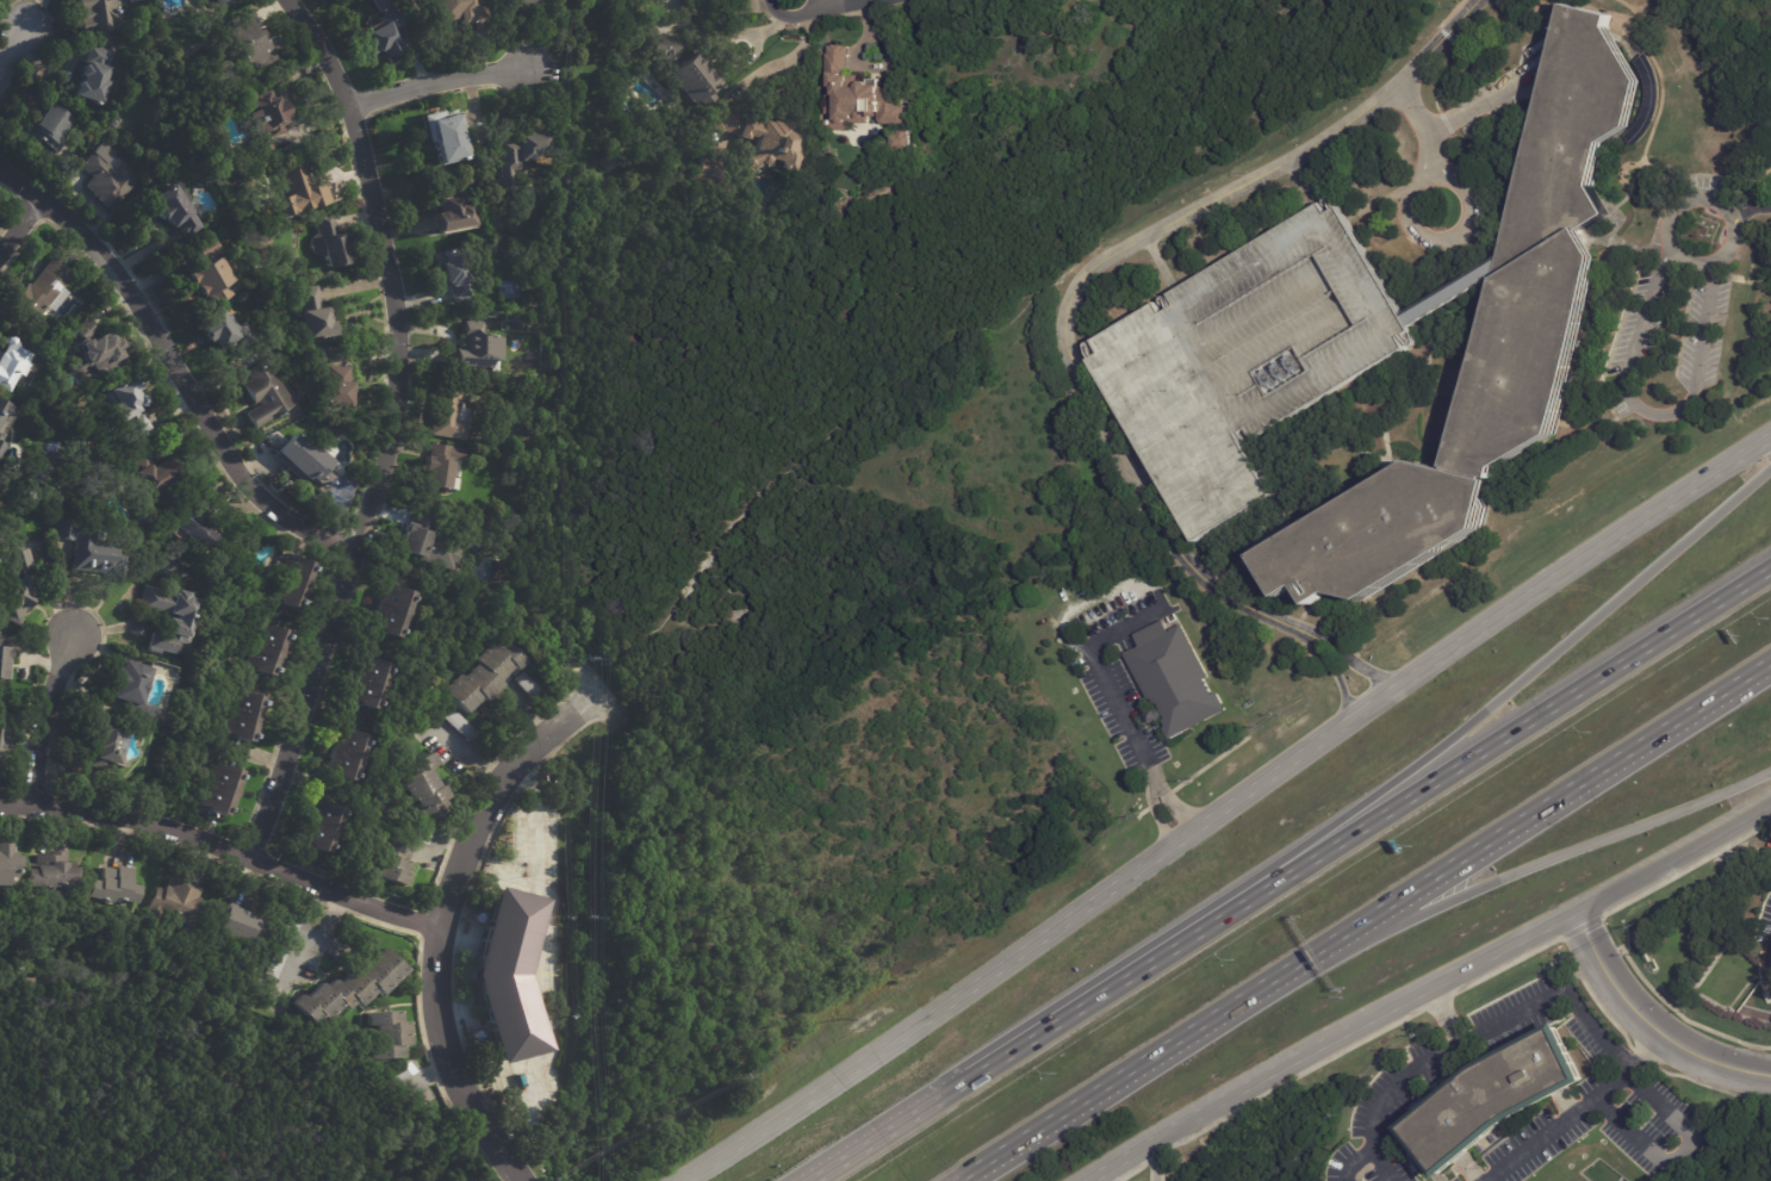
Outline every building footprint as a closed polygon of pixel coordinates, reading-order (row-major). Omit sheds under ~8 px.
[(80,25),(75,0),(123,0),(126,15),(117,30),(82,36),(81,25),(80,25)] [(213,13),(205,0),(233,0),(213,13)] [(377,12),(371,0),(391,0),(393,5),(383,10),(385,13),(394,8),(403,24),(391,31),(398,43),(400,46),(398,48),(399,51),(390,57),(387,54),(384,56),(380,49),(367,57),(356,37),(379,25),(375,19),(380,17),(378,12),(377,12)] [(434,24),(431,0),(481,0),(484,19),(481,19),(454,23),(453,21),(434,24)] [(1412,462),(1443,471),(1493,271),(1497,260),(1545,69),(1561,5),(1609,17),(1605,27),(1639,82),(1628,126),(1599,142),(1589,185),(1605,215),(1578,231),(1595,260),(1551,434),(1497,467),(1478,532),(1363,602),(1331,595),(1311,607),(1300,589),(1279,601),(1253,557),(1412,462)] [(246,21),(259,42),(266,37),(271,37),(284,57),(254,77),(241,58),(238,60),(236,55),(238,54),(223,32),(243,18),(246,21)] [(644,26),(644,18),(686,19),(686,27),(644,26)] [(701,60),(721,83),(709,93),(714,98),(702,107),(696,99),(691,104),(667,75),(671,72),(670,58),(652,61),(652,37),(677,37),(676,67),(695,51),(701,60)] [(112,58),(105,81),(107,82),(100,105),(97,104),(97,106),(92,104),(92,101),(73,95),(76,82),(80,83),(82,76),(79,75),(88,44),(113,52),(112,58)] [(851,48),(851,75),(860,75),(860,83),(863,83),(865,82),(870,82),(875,86),(909,86),(908,117),(911,117),(911,125),(886,125),(881,122),(881,118),(877,118),(877,113),(871,113),(871,125),(851,125),(851,131),(831,131),(832,114),(827,114),(827,106),(832,106),(832,98),(827,98),(828,50),(829,50),(829,46),(834,46),(834,45),(846,45),(846,46),(851,46),(851,48)] [(269,98),(269,100),(275,99),(282,117),(278,119),(280,123),(276,124),(280,132),(263,138),(269,153),(251,158),(231,104),(243,99),(242,95),(253,92),(254,94),(261,92),(263,99),(269,98)] [(56,144),(54,147),(50,145),(49,147),(41,142),(39,142),(36,139),(37,138),(32,136),(37,129),(32,125),(49,102),(73,120),(56,144)] [(777,170),(778,162),(769,161),(765,166),(746,175),(744,168),(739,170),(735,161),(752,154),(756,139),(748,137),(747,141),(738,138),(738,136),(710,130),(715,108),(729,112),(729,113),(754,119),(753,123),(760,124),(762,120),(770,123),(770,122),(779,124),(779,119),(793,122),(791,129),(804,131),(800,153),(806,154),(804,163),(802,163),(801,168),(794,166),(793,174),(777,170)] [(460,117),(467,158),(465,160),(465,162),(458,163),(458,162),(439,166),(434,142),(428,143),(423,116),(443,112),(443,117),(460,114),(460,117)] [(114,129),(110,125),(116,117),(122,122),(114,129)] [(893,149),(893,136),(901,136),(901,130),(912,130),(912,136),(914,136),(913,153),(893,153),(893,149)] [(497,141),(515,139),(515,133),(548,131),(549,160),(498,163),(497,141)] [(609,172),(601,162),(603,161),(601,158),(613,148),(623,160),(609,172)] [(95,151),(99,155),(100,154),(102,156),(101,156),(116,169),(123,161),(143,179),(117,209),(110,203),(105,209),(95,200),(95,198),(91,194),(92,193),(83,187),(92,178),(80,167),(94,150),(95,151)] [(696,179),(702,156),(725,162),(719,186),(696,180),(696,179)] [(327,187),(330,201),(272,219),(266,199),(282,194),(278,181),(281,180),(278,169),(309,161),(316,185),(324,182),(327,187)] [(191,201),(188,204),(194,211),(191,213),(200,228),(186,237),(176,224),(170,229),(163,218),(161,219),(155,210),(156,209),(149,200),(161,192),(160,191),(164,187),(164,188),(176,181),(191,201)] [(465,189),(466,189),(473,226),(437,232),(434,213),(440,213),(439,207),(429,210),(425,188),(453,184),(455,191),(465,189)] [(539,205),(519,201),(514,222),(535,226),(539,205)] [(765,205),(762,217),(751,213),(754,203),(765,205)] [(337,218),(341,236),(343,235),(347,250),(350,249),(353,263),(328,268),(324,256),(319,255),(316,253),(313,248),(313,243),(313,240),(316,237),(318,235),(321,234),(318,222),(337,218)] [(211,238),(219,254),(206,260),(198,243),(210,236),(211,238)] [(452,302),(449,285),(447,285),(443,267),(436,268),(434,254),(462,248),(472,298),(452,303),(452,302)] [(61,266),(74,276),(35,328),(7,307),(26,284),(30,287),(51,259),(61,266)] [(230,296),(231,297),(209,309),(203,297),(199,298),(192,285),(189,286),(184,275),(217,259),(229,281),(224,284),(230,296)] [(319,302),(321,305),(327,305),(331,336),(305,341),(297,290),(317,287),(319,302)] [(229,315),(237,328),(243,324),(251,338),(224,355),(220,348),(217,350),(211,342),(207,343),(197,327),(204,323),(203,322),(219,311),(223,317),(229,315)] [(456,367),(458,349),(466,350),(467,337),(466,337),(466,330),(480,331),(479,337),(490,337),(490,336),(495,336),(495,337),(505,338),(504,361),(499,361),(499,362),(496,362),(495,368),(456,367)] [(113,342),(117,348),(112,350),(116,359),(114,360),(118,367),(92,380),(82,362),(81,363),(76,354),(77,354),(74,346),(82,341),(83,344),(106,332),(112,342),(113,341),(113,342)] [(7,393),(0,390),(0,344),(1,341),(2,340),(5,338),(7,338),(10,338),(12,340),(13,343),(30,350),(18,378),(14,377),(7,393)] [(327,355),(327,366),(312,366),(312,347),(327,347),(327,355)] [(267,424),(254,431),(244,415),(259,406),(257,404),(254,405),(243,385),(251,380),(247,373),(267,361),(293,405),(268,421),(269,422),(267,424)] [(335,367),(353,368),(350,411),(319,409),(321,383),(328,383),(329,367),(335,367)] [(136,386),(139,393),(142,394),(145,402),(143,409),(138,411),(151,434),(137,442),(133,436),(132,437),(123,419),(116,424),(111,415),(107,414),(106,410),(106,408),(108,406),(101,396),(106,393),(105,391),(130,377),(136,386)] [(472,410),(467,442),(430,436),(439,381),(466,385),(464,405),(464,409),(472,410)] [(13,407),(0,402),(0,452),(7,435),(3,433),(13,407)] [(312,455),(321,464),(310,474),(310,475),(306,479),(306,478),(299,484),(272,455),(291,437),(300,447),(303,445),(312,455)] [(461,464),(453,461),(450,480),(455,480),(453,492),(448,492),(448,493),(443,492),(443,493),(437,493),(437,491),(421,487),(425,458),(431,458),(433,445),(466,450),(464,464),(461,464)] [(168,460),(178,474),(170,478),(175,486),(153,501),(130,465),(148,454),(156,467),(168,460)] [(209,514),(204,520),(222,536),(206,554),(176,527),(197,503),(209,514)] [(97,574),(74,572),(76,542),(54,540),(56,521),(97,526),(95,533),(104,534),(102,541),(122,543),(118,578),(97,574)] [(415,527),(431,533),(429,542),(458,552),(450,572),(398,554),(404,536),(403,535),(406,524),(415,527)] [(17,628),(0,619),(0,613),(5,604),(0,601),(2,598),(1,597),(17,572),(13,572),(8,554),(27,549),(31,565),(32,568),(26,571),(29,582),(33,584),(31,589),(36,592),(31,599),(35,602),(26,614),(24,613),(20,620),(21,621),(17,628)] [(288,559),(296,561),(296,560),(313,567),(312,572),(315,573),(303,605),(299,604),(297,611),(279,604),(279,602),(271,598),(286,558),(288,559)] [(186,595),(188,595),(187,598),(199,603),(187,645),(179,642),(175,654),(150,647),(154,632),(174,638),(174,635),(164,633),(168,619),(178,622),(179,617),(173,616),(173,617),(141,608),(147,586),(175,595),(175,591),(186,595)] [(396,589),(414,596),(412,602),(415,603),(403,635),(399,634),(397,641),(378,634),(379,630),(371,628),(386,588),(396,591),(396,589)] [(1167,741),(1225,711),(1179,622),(1169,628),(1164,617),(1131,635),(1137,645),(1120,653),(1167,741)] [(266,626),(273,628),(273,627),(292,634),(290,639),(292,640),(280,672),(276,672),(274,678),(256,672),(257,669),(248,665),(263,624),(266,626)] [(518,675),(515,670),(501,684),(503,688),(486,706),(481,701),(466,716),(443,694),(461,676),(465,679),(480,665),(477,661),(493,645),(497,649),(505,641),(529,665),(518,675)] [(379,707),(375,706),(373,713),(355,706),(356,703),(348,700),(363,659),(372,663),(372,661),(391,669),(389,673),(391,675),(379,707)] [(139,669),(150,672),(139,706),(151,709),(147,725),(116,715),(119,703),(110,701),(112,691),(108,690),(116,670),(119,671),(122,663),(139,669)] [(522,691),(514,680),(527,670),(535,682),(522,691)] [(249,691),(267,698),(265,704),(268,704),(255,738),(253,736),(249,744),(231,736),(232,733),(224,731),(240,689),(248,692),(249,691)] [(485,740),(486,741),(474,753),(436,713),(448,702),(485,740)] [(11,710),(0,761),(0,708),(11,710)] [(119,729),(120,729),(112,753),(119,756),(114,769),(101,764),(99,770),(87,766),(93,751),(89,750),(99,722),(119,729)] [(356,778),(354,777),(350,783),(333,777),(334,773),(325,770),(341,729),(349,733),(350,732),(368,739),(366,744),(369,745),(356,778)] [(427,820),(418,825),(412,812),(418,809),(414,800),(410,801),(399,781),(405,777),(400,767),(431,752),(436,764),(429,767),(439,787),(441,785),(447,797),(441,800),(446,810),(427,820)] [(230,813),(228,812),(224,818),(206,812),(207,808),(199,804),(215,764),(223,767),(224,766),(242,773),(240,778),(243,779),(230,813)] [(330,850),(327,849),(324,856),(306,849),(307,846),(298,843),(313,802),(323,806),(323,803),(341,812),(340,816),(342,818),(330,850)] [(5,884),(0,884),(0,843),(11,843),(11,852),(15,852),(15,856),(19,856),(19,869),(17,869),(17,872),(14,872),(14,877),(5,877),(5,884)] [(372,879),(375,868),(372,866),(375,856),(372,854),(377,843),(405,853),(402,865),(405,868),(400,878),(404,879),(400,890),(372,879)] [(56,850),(68,851),(67,866),(74,866),(73,885),(51,884),(50,891),(26,889),(27,868),(37,869),(38,853),(52,854),(52,850),(56,850)] [(135,870),(136,870),(131,883),(141,887),(136,903),(119,899),(119,901),(113,900),(112,902),(89,896),(93,879),(102,882),(104,877),(107,866),(119,870),(120,865),(135,870)] [(172,879),(199,890),(198,895),(201,896),(189,925),(148,908),(157,885),(160,885),(164,888),(167,883),(169,884),(172,879)] [(542,1050),(493,1063),(471,975),(493,887),(542,899),(522,975),(542,1050)] [(232,906),(263,919),(251,949),(213,932),(225,903),(232,906)] [(306,914),(296,944),(280,938),(292,906),(307,912),(306,914)] [(290,947),(293,949),(281,980),(266,974),(278,943),(290,947)] [(398,978),(381,995),(377,990),(361,1005),(358,1001),(349,1011),(344,1006),(319,1030),(292,1003),(302,993),(306,997),(322,982),(325,986),(334,977),(340,983),(355,966),(359,971),(384,947),(406,970),(398,978)] [(38,964),(46,964),(46,972),(38,971),(38,964)] [(24,976),(36,975),(36,984),(24,986),(24,976)] [(409,1026),(410,1044),(404,1045),(405,1057),(373,1059),(372,1048),(379,1046),(377,1025),(369,1026),(368,1014),(400,1011),(402,1023),(409,1021),(409,1026)] [(1567,1024),(1598,1081),(1522,1121),(1450,1180),(1408,1129),(1481,1068),(1567,1023),(1567,1024)] [(412,1062),(422,1075),(394,1092),(386,1077),(412,1061),(412,1062)]
